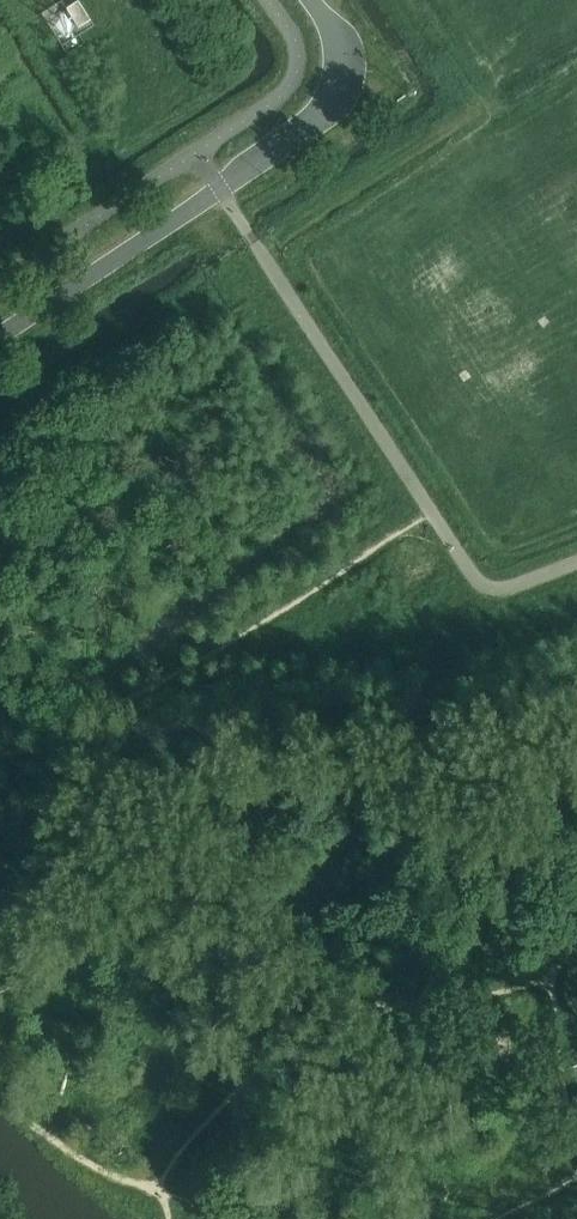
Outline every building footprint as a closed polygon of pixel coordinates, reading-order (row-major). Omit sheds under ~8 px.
[(66,7),(78,27),(90,19),(91,19),(78,0),(77,0),(66,7)]
